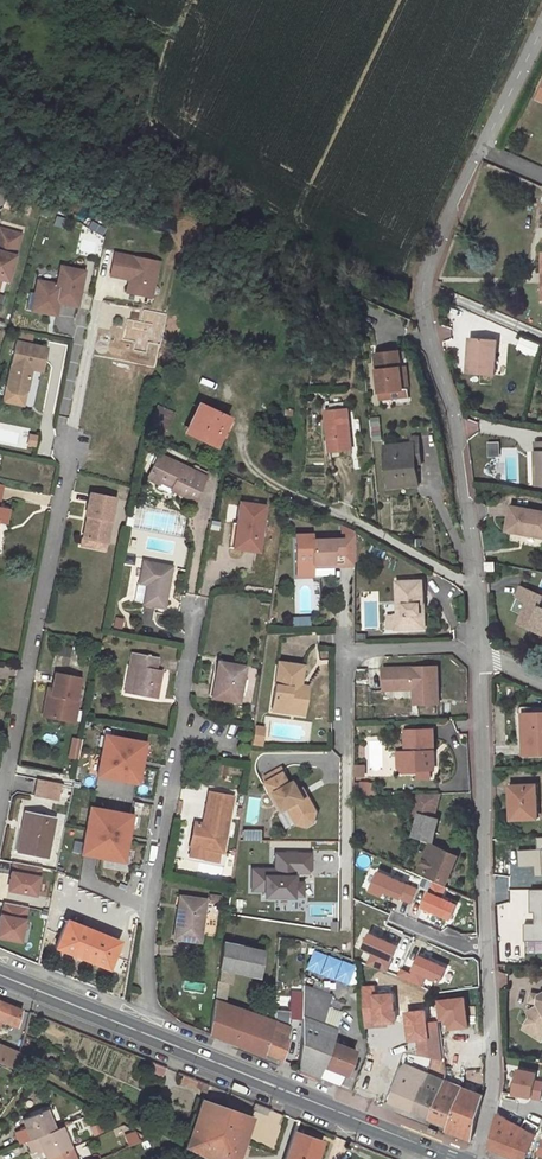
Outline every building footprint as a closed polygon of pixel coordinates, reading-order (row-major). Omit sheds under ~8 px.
[(0,228),(0,280),(0,278),(7,280),(20,234),(0,228)] [(82,229),(77,250),(94,254),(99,233),(82,229)] [(153,284),(158,262),(114,254),(110,276),(129,279),(126,293),(142,295),(145,283),(153,284)] [(37,278),(34,293),(37,298),(35,311),(51,314),(54,300),(58,301),(77,305),(84,269),(61,264),(57,282),(37,278)] [(151,297),(153,284),(145,283),(142,295),(151,297)] [(518,347),(536,353),(540,343),(521,337),(518,347)] [(494,375),(497,340),(473,338),(471,357),(468,357),(467,373),(494,375)] [(31,369),(41,371),(46,348),(16,342),(6,386),(10,392),(20,394),(26,390),(31,369)] [(401,368),(399,352),(376,354),(379,392),(403,390),(401,368)] [(403,390),(379,392),(380,400),(410,397),(407,367),(401,368),(403,390)] [(199,405),(186,432),(215,446),(228,419),(199,405)] [(146,431),(162,439),(173,414),(157,407),(146,431)] [(348,409),(326,411),(329,452),(352,449),(348,409)] [(413,444),(415,463),(421,463),(419,438),(412,438),(413,444)] [(385,446),(389,487),(417,485),(415,463),(413,444),(385,446)] [(191,470),(158,454),(146,478),(158,483),(156,487),(169,493),(171,490),(194,501),(205,477),(204,476),(191,470)] [(194,465),(191,470),(204,476),(207,472),(194,465)] [(90,493),(85,516),(87,516),(82,538),(106,542),(115,498),(90,493)] [(238,524),(235,548),(258,552),(264,506),(239,503),(236,524),(238,524)] [(541,538),(541,513),(511,507),(506,531),(521,534),(521,531),(525,532),(525,534),(541,538)] [(127,513),(124,527),(131,528),(133,514),(127,513)] [(229,548),(235,548),(238,524),(236,524),(232,523),(229,548)] [(342,566),(355,565),(355,536),(341,536),(341,539),(311,540),(312,564),(342,563),(342,566)] [(106,542),(82,538),(81,545),(105,550),(106,542)] [(171,567),(143,562),(139,583),(137,582),(134,601),(142,603),(163,607),(171,567)] [(423,580),(397,581),(398,614),(395,614),(395,615),(395,628),(396,629),(421,628),(420,604),(424,604),(423,580)] [(541,597),(541,596),(521,586),(515,597),(527,602),(517,623),(541,634),(541,608),(538,606),(541,597)] [(388,628),(395,628),(395,615),(387,616),(388,628)] [(115,616),(112,627),(121,629),(124,618),(115,616)] [(131,695),(156,699),(161,671),(155,669),(158,657),(132,652),(130,665),(136,666),(131,695)] [(213,697),(238,702),(245,666),(218,661),(214,682),(216,683),(213,697)] [(278,663),(272,710),(287,712),(288,704),(304,706),(307,690),(299,689),(302,666),(278,663)] [(125,694),(131,695),(136,666),(130,665),(125,694)] [(414,705),(440,704),(438,666),(383,668),(384,691),(414,689),(414,705)] [(46,694),(42,716),(66,721),(70,699),(76,700),(80,678),(55,673),(52,689),(51,694),(46,694)] [(70,699),(66,721),(74,722),(78,700),(76,700),(70,699)] [(288,704),(287,712),(303,715),(304,706),(288,704)] [(541,754),(541,713),(523,714),(525,755),(541,754)] [(263,728),(254,727),(252,742),(260,743),(263,728)] [(417,770),(431,770),(434,770),(433,729),(405,730),(406,752),(397,753),(398,768),(403,773),(417,772),(417,770)] [(137,783),(145,743),(105,735),(97,776),(137,783)] [(208,763),(206,773),(225,777),(227,766),(208,763)] [(277,793),(286,810),(291,807),(295,814),(295,817),(298,824),(307,827),(314,822),(317,812),(310,800),(305,798),(301,790),(296,782),(291,785),(281,768),(264,778),(272,792),(277,793)] [(417,770),(417,772),(418,779),(431,778),(431,770),(417,770)] [(60,784),(73,786),(74,780),(62,778),(60,784)] [(60,784),(37,779),(34,795),(57,800),(60,784)] [(360,783),(360,794),(369,794),(369,783),(360,783)] [(60,784),(57,800),(69,802),(73,786),(60,784)] [(515,819),(537,818),(536,785),(511,786),(512,796),(510,796),(511,812),(514,812),(515,819)] [(304,789),(301,790),(305,798),(310,800),(304,789)] [(283,811),(286,810),(277,793),(272,792),(283,811)] [(222,852),(232,797),(209,793),(203,825),(194,823),(190,846),(191,846),(189,857),(218,862),(220,852),(222,852)] [(418,795),(416,801),(436,806),(439,794),(418,795)] [(436,806),(416,801),(413,813),(418,814),(413,836),(433,841),(438,819),(433,817),(436,806)] [(123,861),(131,815),(90,808),(82,854),(123,861)] [(281,813),(285,826),(293,823),(289,810),(281,813)] [(20,852),(46,857),(54,819),(25,813),(22,826),(25,827),(20,852)] [(17,851),(20,852),(25,827),(22,826),(17,851)] [(419,869),(447,883),(458,856),(431,843),(419,869)] [(260,898),(303,898),(303,876),(311,876),(311,851),(272,851),(272,867),(248,867),(248,893),(260,893),(260,898)] [(40,867),(13,862),(8,887),(35,892),(40,867)] [(75,878),(56,870),(54,881),(71,888),(75,878)] [(174,939),(199,942),(205,900),(184,897),(181,917),(177,917),(174,939)] [(1,915),(0,915),(0,937),(19,941),(26,907),(4,902),(1,915)] [(529,911),(494,913),(496,950),(531,949),(529,911)] [(65,920),(54,948),(108,969),(119,941),(65,920)] [(264,1053),(263,1053),(273,1021),(271,1021),(257,1017),(224,1004),(227,983),(230,983),(232,972),(258,977),(262,951),(223,942),(209,1034),(263,1056),(264,1053)] [(349,981),(353,960),(308,952),(304,972),(349,981)] [(291,979),(291,993),(302,993),(302,986),(303,980),(291,979)] [(354,1052),(329,1042),(334,1030),(320,1025),(326,1007),(330,996),(302,986),(302,993),(300,1018),(301,1018),(298,1070),(338,1086),(342,1074),(344,1076),(354,1052)] [(291,993),(290,1018),(292,1018),(300,1018),(302,993),(291,993)] [(539,996),(540,995),(531,993),(529,1001),(538,1003),(537,1002),(539,996)] [(540,995),(539,996),(537,1002),(538,1003),(539,1005),(527,1012),(530,1016),(523,1028),(541,1040),(541,1038),(541,994),(540,995)] [(0,1019),(16,1026),(20,1010),(0,1002),(0,1020),(0,1019)] [(326,1007),(320,1025),(334,1030),(341,1012),(326,1007)] [(273,1021),(263,1053),(264,1053),(281,1060),(288,1040),(285,1039),(289,1028),(284,1025),(285,1010),(273,1010),(273,1021)] [(300,1018),(292,1018),(292,1030),(299,1030),(300,1018)] [(541,1040),(523,1028),(520,1032),(541,1047),(541,1038),(541,1040)] [(27,1062),(32,1053),(33,1052),(21,1046),(19,1057),(19,1058),(27,1062)] [(434,1058),(444,1058),(443,1048),(434,1049),(434,1058)] [(0,1049),(0,1063),(6,1066),(11,1054),(0,1049)] [(32,1053),(27,1062),(45,1072),(50,1062),(32,1053)] [(19,1057),(11,1054),(6,1066),(17,1070),(19,1058),(19,1057)] [(433,1070),(445,1075),(445,1073),(444,1058),(434,1058),(433,1070)] [(147,1073),(161,1079),(165,1067),(152,1061),(147,1073)] [(399,1082),(405,1065),(397,1062),(390,1079),(399,1082)] [(391,1102),(411,1110),(419,1090),(425,1092),(431,1076),(431,1075),(414,1069),(405,1065),(399,1082),(395,1093),(391,1102)] [(541,1100),(541,1095),(541,1079),(534,1079),(535,1070),(514,1068),(511,1097),(541,1100)] [(55,1069),(51,1075),(58,1079),(61,1073),(61,1071),(55,1069)] [(419,1090),(411,1110),(429,1118),(444,1081),(445,1075),(433,1070),(431,1075),(431,1076),(425,1092),(419,1090)] [(194,1087),(197,1080),(182,1074),(179,1083),(194,1088),(194,1087)] [(395,1093),(399,1082),(392,1079),(388,1090),(395,1093)] [(197,1080),(194,1087),(200,1089),(203,1082),(197,1080)] [(444,1081),(429,1118),(449,1125),(447,1130),(471,1140),(483,1095),(444,1081)] [(213,1132),(222,1106),(201,1099),(184,1146),(205,1157),(213,1132)] [(266,1116),(268,1109),(257,1104),(254,1111),(266,1116)] [(252,1117),(222,1106),(213,1132),(243,1142),(252,1117)] [(25,1127),(15,1132),(20,1144),(27,1141),(54,1130),(45,1109),(22,1119),(25,1127)] [(518,1158),(524,1158),(535,1135),(521,1127),(497,1114),(489,1148),(518,1158)] [(525,1120),(521,1127),(535,1135),(537,1136),(541,1129),(525,1120)] [(92,1127),(96,1134),(102,1131),(99,1124),(92,1127)] [(27,1141),(32,1153),(42,1149),(46,1157),(70,1147),(61,1126),(54,1130),(27,1141)] [(213,1132),(205,1157),(209,1158),(237,1158),(243,1142),(213,1132)] [(293,1132),(285,1158),(315,1158),(321,1141),(293,1132)] [(136,1135),(122,1142),(123,1145),(138,1139),(136,1135)] [(147,1140),(141,1142),(144,1149),(150,1147),(147,1140)] [(70,1147),(46,1157),(46,1158),(75,1158),(70,1147)]
